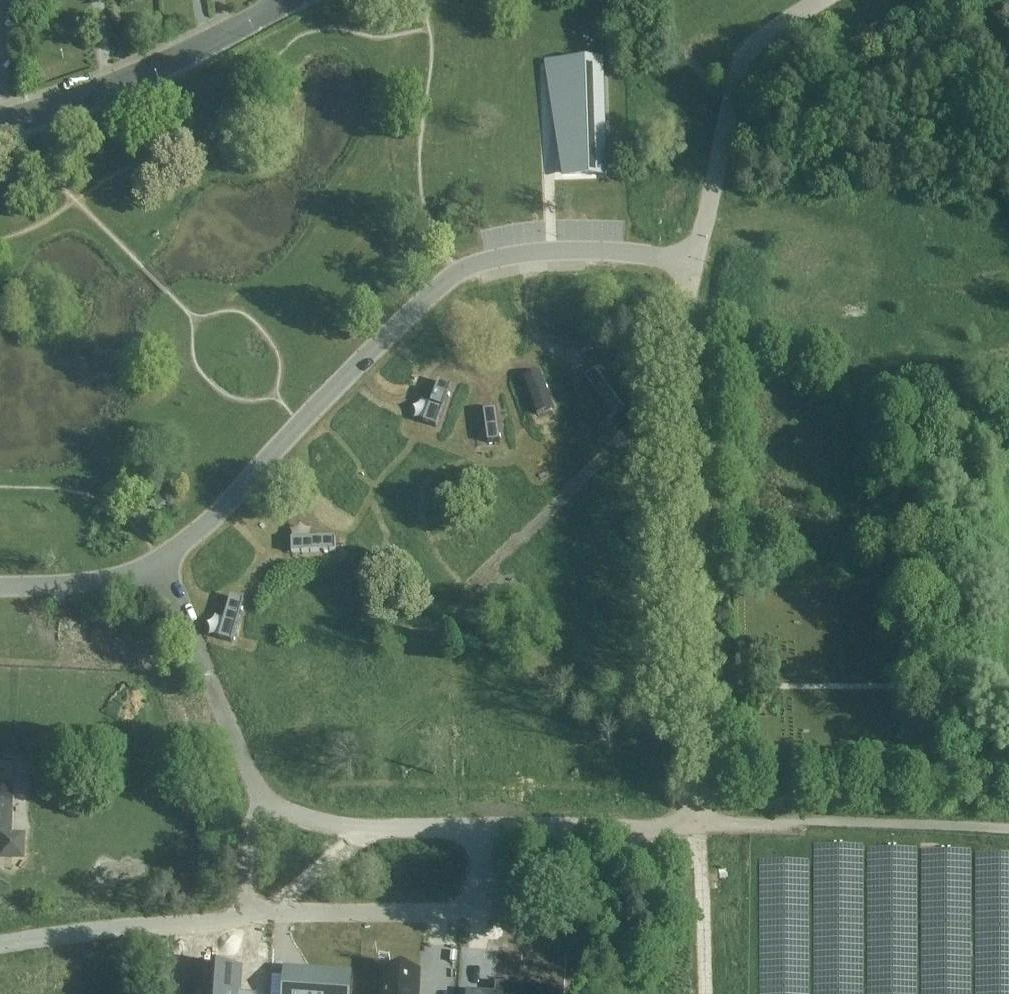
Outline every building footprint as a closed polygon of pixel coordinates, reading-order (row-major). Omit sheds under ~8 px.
[(565,175),(566,175),(608,175),(608,69),(556,69),(556,116),(565,116),(565,175)] [(808,249),(808,261),(819,261),(819,249),(808,249)] [(812,324),(812,337),(824,337),(824,325),(812,324)] [(824,325),(824,337),(836,337),(836,325),(824,325)] [(861,326),(860,338),(873,339),(873,326),(861,326)] [(873,326),(873,339),(884,339),(885,327),(873,326)] [(928,328),(927,340),(939,341),(940,329),(928,328)] [(940,329),(939,341),(951,341),(952,329),(940,329)] [(994,330),(994,343),(1006,343),(1006,331),(994,330)] [(594,370),(585,377),(615,416),(624,409),(594,370)] [(540,372),(523,378),(536,415),(554,409),(540,372)] [(438,381),(423,423),(436,427),(451,386),(438,381)] [(495,409),(483,411),(487,443),(500,441),(495,409)] [(290,538),(291,552),(335,550),(335,537),(290,538)] [(218,637),(231,641),(243,599),(230,595),(218,637)] [(14,783),(1,783),(2,769),(0,769),(0,860),(25,861),(26,832),(13,832),(14,783)] [(239,993),(233,993),(234,971),(211,970),(212,968),(207,967),(207,969),(192,968),(190,993),(196,993),(239,993)] [(383,993),(418,993),(419,972),(384,970),(383,993)] [(287,993),(346,993),(347,977),(288,973),(287,993)] [(551,993),(539,992),(539,989),(496,986),(495,993),(551,993)]
